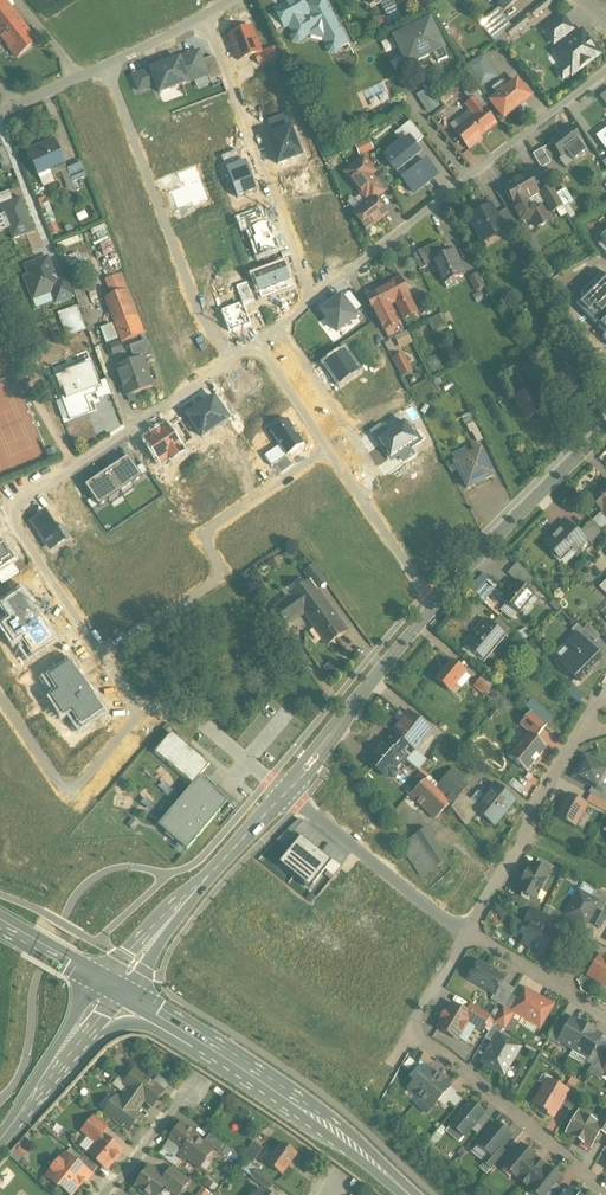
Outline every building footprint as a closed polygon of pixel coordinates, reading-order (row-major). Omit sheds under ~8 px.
[(4,41),(17,58),(38,42),(5,0),(0,0),(0,36),(4,41)] [(292,1),(291,0),(286,3),(286,5),(275,10),(285,28),(289,26),(310,15),(306,9),(302,0),(294,0),(292,1)] [(314,4),(313,7),(311,8),(308,7),(306,9),(310,15),(289,26),(294,34),(294,35),(295,40),(299,41),(302,39),(303,37),(314,31),(323,33),(330,45),(330,46),(329,48),(331,51),(335,52),(336,51),(338,50),(339,48),(347,43),(336,23),(335,24),(328,9),(329,8),(324,0),(321,0),(320,1),(314,4)] [(387,16),(398,11),(393,0),(380,0),(387,16)] [(505,11),(519,0),(497,0),(505,11)] [(500,12),(483,26),(480,23),(493,40),(512,26),(511,25),(511,26),(501,14),(505,11),(501,14),(500,12)] [(563,16),(544,30),(554,44),(573,30),(563,16)] [(386,18),(374,17),(373,27),(386,27),(386,18)] [(429,21),(394,38),(408,66),(433,53),(438,63),(447,58),(429,21)] [(251,28),(228,36),(238,63),(261,54),(251,28)] [(582,32),(556,52),(572,74),(599,54),(582,32)] [(199,51),(133,76),(139,89),(158,82),(162,91),(208,74),(210,79),(219,76),(211,57),(202,60),(199,51)] [(481,89),(498,78),(485,58),(468,69),(481,89)] [(517,81),(491,102),(504,118),(530,97),(517,81)] [(489,104),(477,84),(466,93),(471,100),(466,105),(475,116),(465,123),(458,129),(455,131),(470,150),(483,139),(481,137),(497,124),(484,108),(489,104)] [(461,108),(450,118),(458,129),(465,123),(461,118),(466,114),(461,108)] [(424,138),(411,122),(401,129),(409,139),(410,139),(415,145),(424,138)] [(292,125),(266,134),(278,167),(303,157),(292,125)] [(570,127),(550,142),(562,157),(567,153),(573,162),(582,156),(575,147),(582,142),(570,127)] [(598,137),(605,148),(605,131),(598,137)] [(409,139),(386,158),(403,180),(420,167),(413,158),(420,153),(415,145),(410,139),(409,139)] [(55,140),(28,152),(39,176),(66,165),(55,140)] [(0,148),(0,161),(1,164),(0,164),(3,170),(12,166),(5,146),(0,148)] [(542,149),(533,154),(542,169),(551,163),(542,149)] [(364,159),(347,173),(366,198),(370,196),(372,199),(374,197),(375,198),(383,192),(370,175),(375,172),(364,159)] [(420,167),(403,180),(414,193),(438,174),(427,161),(420,167)] [(81,162),(67,168),(73,183),(87,177),(81,162)] [(245,162),(226,169),(237,197),(257,190),(245,162)] [(176,173),(181,186),(166,191),(175,215),(211,201),(198,165),(176,173)] [(539,192),(527,173),(505,186),(516,205),(516,206),(527,200),(539,193),(539,192)] [(551,185),(539,192),(539,193),(540,192),(553,212),(563,206),(551,185)] [(372,199),(354,213),(367,230),(387,214),(375,198),(374,197),(372,199)] [(32,230),(21,199),(1,206),(12,237),(32,230)] [(527,200),(516,206),(516,205),(515,209),(525,227),(526,226),(522,220),(530,216),(532,216),(538,226),(541,227),(546,225),(547,221),(549,220),(541,206),(531,206),(527,200)] [(496,215),(491,207),(472,218),(484,240),(503,229),(504,229),(496,215)] [(507,209),(496,215),(504,229),(503,229),(507,237),(519,230),(507,209)] [(312,226),(317,239),(329,235),(335,232),(330,218),(312,226)] [(270,226),(252,232),(260,256),(278,250),(270,226)] [(525,227),(519,230),(528,247),(535,243),(526,226),(525,227)] [(452,252),(443,256),(438,244),(420,253),(426,267),(435,263),(444,284),(466,274),(458,257),(455,258),(452,252)] [(54,281),(45,260),(29,267),(32,276),(25,279),(34,299),(48,293),(54,308),(73,300),(63,277),(54,281)] [(284,264),(254,275),(261,295),(291,284),(284,264)] [(596,281),(599,279),(590,264),(568,278),(577,294),(583,303),(573,309),(586,330),(605,319),(605,320),(605,298),(596,281)] [(485,287),(478,274),(469,278),(477,291),(485,287)] [(409,295),(400,278),(383,286),(392,304),(396,301),(406,320),(403,322),(415,345),(422,342),(413,326),(418,323),(413,314),(417,312),(409,295)] [(222,313),(230,333),(251,326),(244,307),(254,303),(248,284),(237,288),(243,305),(222,313)] [(383,286),(366,295),(384,330),(389,340),(404,333),(390,305),(392,304),(383,286)] [(145,334),(128,289),(106,298),(123,342),(145,334)] [(358,317),(341,295),(319,312),(337,334),(358,317)] [(78,309),(60,315),(69,339),(86,333),(78,309)] [(145,341),(130,347),(135,361),(142,358),(142,359),(151,356),(145,341)] [(346,351),(324,366),(340,388),(362,374),(346,351)] [(135,361),(116,368),(127,396),(152,386),(142,359),(142,358),(135,361)] [(81,369),(65,375),(69,385),(63,388),(68,398),(63,400),(67,411),(61,413),(65,424),(72,421),(72,420),(91,413),(83,394),(94,389),(99,387),(98,383),(93,371),(95,371),(91,360),(79,364),(81,369)] [(526,379),(516,360),(506,365),(517,385),(526,379)] [(106,380),(98,383),(99,387),(94,389),(98,400),(112,394),(106,380)] [(531,391),(529,387),(519,392),(521,396),(515,399),(526,420),(543,411),(532,390),(531,391)] [(215,398),(187,417),(203,440),(231,421),(215,398)] [(265,457),(272,468),(304,445),(288,421),(270,433),(279,447),(265,457)] [(474,422),(465,426),(470,434),(472,433),(478,430),(474,422)] [(370,433),(390,462),(418,444),(405,423),(388,435),(381,425),(370,433)] [(166,425),(143,440),(162,467),(185,452),(166,425)] [(478,430),(472,433),(476,442),(483,438),(478,430)] [(480,451),(455,464),(467,489),(493,476),(480,451)] [(143,480),(129,459),(108,473),(121,493),(143,480)] [(121,493),(108,473),(87,487),(100,509),(121,493)] [(589,499),(605,517),(605,482),(589,499)] [(31,522),(51,553),(67,542),(46,512),(31,522)] [(592,520),(578,533),(586,541),(585,541),(588,545),(602,531),(592,520)] [(568,522),(545,544),(560,559),(572,548),(575,551),(585,541),(586,541),(578,533),(568,522)] [(2,584),(18,572),(13,565),(19,561),(0,532),(0,581),(2,584)] [(311,581),(275,607),(289,626),(305,614),(328,646),(348,631),(311,581)] [(533,595),(518,582),(502,600),(518,613),(533,595)] [(56,643),(23,595),(0,610),(11,625),(3,631),(16,650),(25,644),(34,658),(56,643)] [(513,630),(499,617),(499,618),(501,620),(495,627),(503,635),(507,638),(513,630)] [(495,627),(486,620),(465,645),(480,658),(487,649),(490,651),(503,635),(495,627)] [(591,637),(578,624),(571,630),(577,636),(578,635),(586,643),(591,637)] [(600,636),(589,625),(584,629),(595,641),(600,636)] [(586,643),(578,635),(577,636),(568,644),(575,650),(561,663),(578,681),(601,658),(586,643)] [(451,661),(437,679),(451,690),(465,673),(451,661)] [(72,716),(81,729),(103,716),(72,668),(49,683),(59,698),(52,703),(64,721),(72,716)] [(484,673),(474,686),(485,695),(495,682),(484,673)] [(431,730),(409,712),(393,732),(409,746),(415,750),(431,730)] [(547,726),(531,712),(520,725),(529,732),(536,739),(547,726)] [(409,746),(393,732),(368,761),(386,776),(387,775),(389,777),(393,777),(396,773),(396,769),(394,767),(398,761),(403,765),(406,761),(407,761),(411,756),(405,751),(409,746)] [(529,732),(509,757),(527,772),(547,747),(536,739),(529,732)] [(192,786),(199,778),(209,766),(172,734),(155,753),(192,786)] [(585,756),(574,777),(593,787),(598,790),(601,783),(605,774),(605,767),(585,756)] [(443,797),(426,780),(427,778),(421,773),(406,792),(413,798),(435,820),(449,805),(443,797)] [(467,787),(450,773),(438,787),(449,796),(446,800),(452,805),(453,805),(462,794),(467,787)] [(172,810),(179,815),(165,832),(167,833),(174,839),(187,850),(212,821),(221,810),(206,797),(213,789),(199,778),(192,786),(172,810)] [(601,783),(598,790),(593,787),(589,793),(591,794),(605,802),(605,785),(601,783)] [(491,791),(486,796),(477,806),(474,810),(478,812),(494,826),(515,800),(495,784),(490,791),(491,791)] [(213,789),(206,797),(221,810),(228,802),(213,789)] [(462,794),(453,805),(452,805),(451,807),(466,827),(478,812),(474,810),(477,806),(462,794)] [(591,794),(587,802),(605,813),(605,802),(591,794)] [(586,805),(569,797),(558,818),(575,826),(586,805)] [(179,815),(172,810),(158,826),(165,832),(179,815)] [(427,829),(402,845),(422,877),(446,861),(427,829)] [(276,863),(307,889),(330,862),(299,836),(276,863)] [(552,866),(539,859),(535,865),(549,872),(552,866)] [(535,865),(532,863),(517,891),(535,900),(549,873),(549,872),(535,865)] [(597,889),(592,898),(599,902),(596,908),(602,911),(605,904),(605,894),(597,889)] [(578,890),(564,916),(585,927),(596,908),(599,902),(592,898),(578,890)] [(551,918),(532,908),(526,920),(533,923),(533,922),(545,929),(551,918)] [(605,921),(599,917),(594,926),(601,929),(605,921)] [(545,929),(533,922),(533,923),(522,943),(544,954),(554,933),(545,929)] [(600,956),(589,975),(605,986),(605,959),(600,956)] [(505,978),(478,962),(469,978),(495,994),(502,982),(505,978)] [(502,982),(495,994),(491,1000),(504,1007),(514,989),(502,982)] [(552,1006),(526,990),(514,1010),(540,1026),(552,1006)] [(490,1015),(472,1004),(467,1013),(471,1016),(469,1018),(468,1021),(482,1029),(490,1015)] [(467,1013),(452,1005),(448,1012),(446,1011),(441,1020),(442,1021),(438,1028),(457,1039),(468,1021),(469,1018),(471,1016),(467,1013)] [(514,1013),(504,1007),(494,1023),(504,1029),(514,1013)] [(568,1026),(559,1041),(561,1042),(574,1050),(587,1027),(583,1024),(583,1025),(572,1019),(568,1026)] [(559,1021),(548,1039),(559,1046),(561,1042),(559,1041),(568,1026),(559,1021)] [(494,1023),(485,1038),(494,1044),(499,1035),(499,1036),(503,1029),(504,1029),(494,1023)] [(591,1029),(587,1027),(574,1050),(586,1057),(588,1058),(597,1043),(601,1036),(591,1030),(591,1029)] [(499,1036),(499,1035),(494,1044),(483,1062),(504,1074),(520,1048),(499,1036)] [(605,1049),(597,1043),(588,1058),(586,1057),(584,1060),(595,1067),(595,1066),(601,1056),(605,1049)] [(601,1056),(595,1066),(604,1071),(604,1070),(605,1069),(605,1067),(605,1059),(601,1056)] [(427,1066),(409,1088),(421,1098),(439,1077),(427,1066)] [(604,1071),(595,1066),(595,1067),(591,1074),(599,1079),(604,1071)] [(148,1082),(135,1072),(125,1085),(131,1089),(145,1100),(153,1106),(164,1092),(149,1080),(148,1082)] [(451,1087),(439,1077),(421,1098),(433,1108),(451,1087)] [(565,1089),(548,1080),(534,1104),(543,1109),(542,1111),(553,1117),(560,1104),(568,1091),(565,1089)] [(568,1091),(560,1104),(570,1110),(580,1091),(568,1084),(565,1089),(568,1091)] [(145,1100),(131,1089),(126,1095),(140,1106),(145,1100)] [(140,1106),(126,1095),(122,1102),(136,1112),(140,1106)] [(122,1102),(116,1098),(105,1113),(107,1114),(107,1117),(112,1120),(115,1120),(129,1131),(141,1116),(136,1112),(122,1102)] [(466,1107),(465,1106),(456,1117),(457,1118),(451,1125),(464,1136),(484,1113),(470,1102),(466,1107)] [(605,1110),(605,1109),(604,1110),(604,1111),(597,1123),(603,1127),(600,1132),(605,1135),(605,1111),(605,1110)] [(597,1123),(578,1112),(578,1113),(567,1131),(566,1132),(567,1133),(575,1137),(574,1138),(583,1143),(583,1142),(591,1146),(591,1147),(592,1146),(600,1132),(603,1127),(597,1123)] [(108,1127),(95,1116),(84,1131),(96,1141),(102,1134),(108,1127)] [(197,1134),(182,1123),(169,1140),(176,1146),(177,1148),(182,1152),(180,1155),(181,1156),(195,1137),(197,1134)] [(511,1136),(496,1123),(478,1144),(490,1154),(493,1157),(500,1148),(511,1136)] [(111,1142),(102,1134),(96,1141),(98,1142),(89,1154),(107,1169),(122,1151),(115,1146),(115,1145),(112,1142),(111,1142)] [(227,1147),(210,1134),(205,1141),(222,1154),(227,1147)] [(195,1137),(181,1156),(186,1159),(188,1159),(200,1168),(213,1151),(195,1137)] [(254,1141),(243,1157),(252,1163),(263,1148),(254,1141)] [(282,1143),(267,1164),(282,1175),(297,1154),(282,1143)] [(535,1157),(521,1145),(516,1152),(507,1162),(504,1166),(524,1183),(541,1163),(535,1158),(535,1157)] [(516,1152),(510,1147),(506,1153),(502,1157),(507,1162),(516,1152)] [(506,1153),(500,1148),(493,1157),(490,1154),(483,1162),(492,1169),(502,1157),(506,1153)] [(181,1162),(164,1149),(160,1154),(177,1167),(181,1162)] [(66,1154),(60,1161),(59,1161),(52,1170),(53,1170),(47,1177),(58,1186),(59,1185),(72,1194),(84,1181),(86,1182),(92,1175),(79,1164),(66,1154)] [(96,1169),(83,1159),(79,1164),(92,1175),(96,1169)] [(547,1167),(546,1168),(541,1163),(524,1183),(538,1194),(557,1194),(561,1190),(556,1186),(561,1179),(547,1167)] [(150,1167),(136,1186),(142,1190),(141,1192),(145,1194),(159,1194),(165,1186),(169,1181),(164,1178),(150,1167)] [(172,1168),(164,1178),(169,1181),(165,1186),(177,1194),(179,1194),(189,1181),(172,1168)] [(274,1182),(259,1170),(253,1177),(269,1189),(274,1182)] [(218,1184),(206,1176),(202,1182),(214,1190),(218,1184)]
